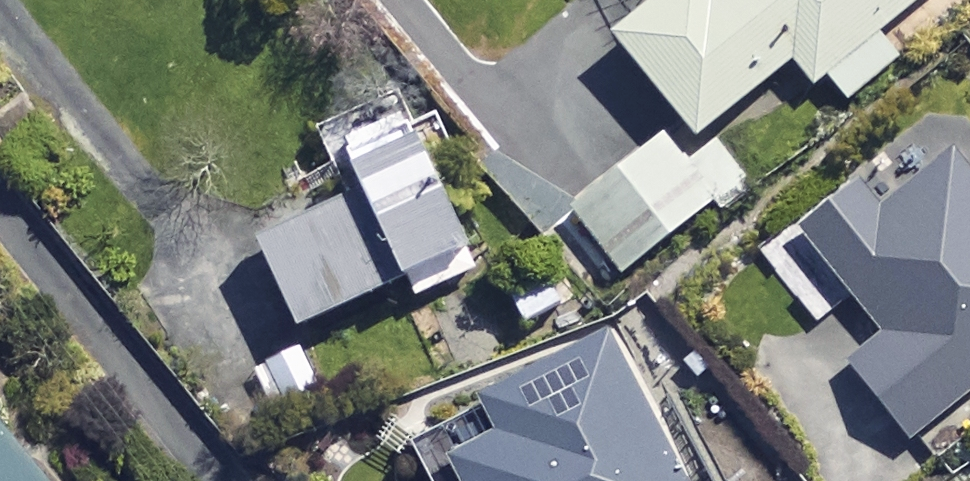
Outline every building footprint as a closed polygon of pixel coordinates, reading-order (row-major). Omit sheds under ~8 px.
[(607,33),(692,138),(790,59),(813,88),(828,76),(848,100),(897,61),(875,33),(917,0),(648,0),(607,33)] [(329,168),(350,158),(409,299),(474,271),(408,114),(361,134),(356,121),(316,137),(329,168)] [(686,163),(666,135),(570,206),(619,273),(746,180),(717,141),(686,163)] [(949,155),(877,212),(855,184),(797,230),(881,335),(847,362),(909,441),(969,392),(969,181),(949,155)] [(386,287),(345,196),(254,237),(294,327),(386,287)] [(568,298),(548,263),(503,287),(522,323),(568,298)] [(607,334),(478,402),(494,433),(446,458),(458,480),(684,480),(607,334)] [(321,386),(300,347),(254,371),(275,410),(321,386)] [(0,419),(0,480),(53,480),(0,419)]
